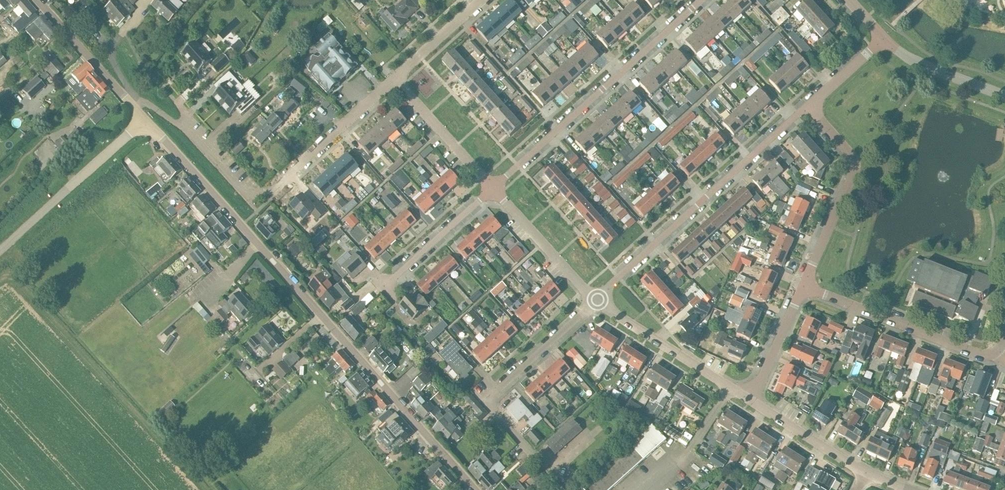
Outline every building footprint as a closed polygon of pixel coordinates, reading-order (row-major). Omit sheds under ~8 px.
[(2,13),(11,5),(13,7),(21,0),(0,0),(0,15),(2,13)] [(27,0),(24,0),(14,9),(22,18),(12,26),(19,34),(32,22),(28,18),(36,11),(27,0)] [(76,3),(80,7),(84,10),(90,3),(92,0),(79,0),(76,3)] [(130,15),(129,14),(135,10),(127,0),(120,0),(118,1),(117,0),(115,0),(103,11),(117,27),(130,15)] [(151,6),(168,22),(175,15),(177,13),(176,12),(180,8),(183,5),(178,0),(156,0),(151,6)] [(410,0),(404,0),(396,7),(395,6),(382,18),(395,33),(408,21),(406,19),(418,9),(410,0)] [(522,12),(517,7),(510,0),(502,8),(513,20),(522,12)] [(576,8),(582,3),(580,0),(576,0),(572,4),(576,8)] [(586,6),(594,14),(596,17),(602,12),(601,11),(596,5),(599,2),(597,0),(593,0),(586,6)] [(652,8),(662,0),(645,0),(652,8)] [(743,13),(752,5),(747,0),(733,0),(732,1),(743,13)] [(801,6),(797,10),(805,20),(817,9),(810,0),(808,0),(801,6)] [(977,5),(979,6),(982,7),(982,8),(990,10),(993,0),(979,0),(977,5)] [(723,9),(733,22),(743,13),(732,1),(723,9)] [(576,8),(572,4),(567,8),(565,9),(570,14),(576,8)] [(645,15),(638,8),(634,4),(625,12),(636,24),(645,15)] [(594,14),(586,6),(580,12),(588,19),(594,14)] [(781,7),(771,17),(776,21),(786,12),(781,7)] [(502,8),(494,15),(505,28),(513,20),(502,8)] [(713,18),(724,30),(733,22),(723,9),(713,18)] [(814,29),(826,18),(817,9),(805,20),(814,29)] [(616,20),(626,32),(636,24),(625,12),(616,20)] [(790,17),(786,12),(776,21),(780,26),(790,17)] [(555,18),(560,23),(566,18),(561,13),(555,18)] [(579,14),(574,18),(583,28),(588,24),(579,14)] [(496,35),(505,28),(494,15),(485,23),(496,35)] [(35,23),(26,31),(35,41),(39,37),(43,33),(49,40),(50,39),(51,38),(57,33),(47,21),(42,16),(35,23)] [(328,16),(323,20),(329,26),(333,22),(328,16)] [(609,20),(612,24),(606,29),(617,40),(626,32),(616,20),(613,16),(609,20)] [(560,23),(555,18),(549,24),(554,29),(560,23)] [(704,26),(715,38),(724,30),(713,18),(704,26)] [(835,28),(826,18),(814,29),(822,39),(818,42),(824,48),(835,38),(834,38),(829,33),(835,28)] [(572,19),(559,31),(563,35),(570,29),(573,32),(579,27),(572,19)] [(319,27),(316,29),(321,34),(328,27),(323,21),(318,26),(319,27)] [(768,29),(762,35),(766,39),(777,29),(770,21),(765,26),(768,29)] [(496,35),(485,23),(477,30),(488,42),(496,35)] [(545,23),(541,27),(547,34),(552,30),(545,23)] [(715,38),(704,26),(695,34),(706,46),(715,38)] [(547,34),(541,27),(536,30),(543,38),(547,34)] [(597,37),(601,41),(608,49),(617,40),(606,29),(597,37)] [(557,41),(563,35),(559,31),(553,37),(557,41)] [(753,43),(757,48),(766,39),(762,35),(758,31),(752,36),(756,40),(753,43)] [(795,33),(790,37),(797,44),(801,40),(795,33)] [(531,40),(535,45),(541,39),(537,34),(531,40)] [(706,46),(695,34),(686,43),(696,55),(706,46)] [(768,44),(772,48),(782,38),(778,34),(768,44)] [(315,49),(321,56),(327,62),(341,49),(330,36),(315,49)] [(802,39),(801,40),(797,44),(806,54),(811,49),(802,39)] [(531,40),(524,45),(529,50),(535,45),(531,40)] [(468,44),(474,51),(478,47),(472,41),(468,44)] [(195,42),(182,54),(199,73),(212,61),(206,55),(211,51),(205,44),(200,48),(195,42)] [(546,42),(541,47),(545,52),(551,46),(546,42)] [(740,48),(744,52),(748,56),(757,48),(753,43),(752,42),(749,45),(747,42),(740,48)] [(759,52),(763,56),(772,48),(768,44),(759,52)] [(579,53),(590,65),(599,57),(588,45),(579,53)] [(484,53),(478,47),(474,51),(480,57),(484,53)] [(538,58),(545,52),(541,47),(534,53),(538,58)] [(313,53),(308,71),(311,74),(310,75),(321,86),(327,94),(357,67),(350,59),(341,49),(327,62),(321,56),(316,50),(313,53)] [(520,49),(518,50),(515,53),(520,59),(525,54),(520,49)] [(442,61),(451,71),(462,60),(454,51),(442,61)] [(678,71),(688,63),(677,51),(668,59),(678,71)] [(248,52),(243,56),(251,65),(256,60),(248,52)] [(738,57),(741,61),(742,61),(748,56),(744,52),(738,57)] [(754,64),(763,56),(759,52),(745,64),(752,72),(757,68),(754,64)] [(520,59),(515,53),(507,60),(512,65),(520,59)] [(590,65),(579,53),(570,61),(580,73),(590,65)] [(217,73),(230,61),(224,54),(211,66),(217,73)] [(42,66),(52,77),(53,78),(64,68),(53,55),(51,57),(42,66)] [(800,76),(809,68),(798,55),(788,64),(800,76)] [(522,64),(526,68),(528,70),(533,66),(531,64),(532,63),(528,58),(522,64)] [(291,59),(285,65),(291,71),(297,65),(296,64),(298,62),(295,59),(293,61),(291,59)] [(485,63),(491,69),(495,66),(489,59),(485,63)] [(658,67),(669,79),(678,71),(668,59),(658,67)] [(462,60),(451,71),(459,80),(471,70),(462,60)] [(561,70),(571,82),(580,73),(570,61),(561,70)] [(726,68),(729,72),(735,66),(732,62),(726,68)] [(694,63),(689,66),(697,75),(701,72),(694,63)] [(86,64),(71,77),(80,88),(76,92),(79,96),(84,92),(99,78),(94,72),(86,64)] [(520,74),(526,68),(522,64),(516,69),(520,74)] [(800,76),(788,64),(779,73),(790,85),(800,76)] [(501,72),(495,66),(491,69),(497,76),(501,72)] [(669,79),(658,67),(649,76),(660,88),(669,79)] [(740,75),(744,79),(749,74),(742,67),(733,75),(737,79),(740,75)] [(729,72),(726,68),(719,73),(723,77),(729,72)] [(459,80),(468,90),(479,79),(471,70),(459,80)] [(571,82),(561,70),(551,78),(562,90),(571,82)] [(213,96),(222,106),(243,86),(229,71),(224,76),(214,86),(218,91),(213,96)] [(45,72),(40,77),(44,81),(49,76),(45,72)] [(790,85),(779,73),(769,81),(781,94),(790,85)] [(737,79),(733,75),(725,83),(728,86),(737,79)] [(298,76),(290,86),(302,95),(310,85),(298,76)] [(660,88),(649,76),(640,84),(651,96),(660,88)] [(30,99),(31,100),(46,87),(37,77),(20,93),(27,101),(30,99)] [(79,96),(76,99),(79,103),(87,97),(95,106),(103,99),(101,98),(110,90),(109,90),(99,78),(84,92),(79,96)] [(502,82),(508,88),(512,84),(506,78),(502,82)] [(542,86),(553,98),(562,90),(551,78),(542,86)] [(479,79),(468,90),(476,99),(488,89),(479,79)] [(512,84),(508,88),(513,94),(518,90),(512,84)] [(257,102),(243,86),(222,106),(230,115),(236,110),(242,116),(257,102)] [(533,95),(537,99),(544,107),(553,98),(542,86),(533,95)] [(704,87),(698,93),(701,97),(707,91),(704,87)] [(0,98),(0,106),(4,102),(7,100),(15,92),(11,88),(0,98)] [(716,98),(722,92),(718,88),(712,94),(716,98)] [(476,99),(485,108),(496,98),(488,89),(476,99)] [(751,99),(762,111),(771,102),(760,90),(751,99)] [(622,101),(634,114),(643,105),(631,92),(622,101)] [(695,102),(701,97),(698,93),(692,98),(695,102)] [(716,98),(712,94),(706,99),(710,103),(716,98)] [(313,103),(316,106),(323,98),(319,96),(313,103)] [(519,101),(524,107),(528,103),(523,97),(519,101)] [(505,107),(496,98),(485,108),(493,118),(505,107)] [(282,109),(289,116),(299,107),(291,99),(282,109)] [(742,107),(752,119),(762,111),(751,99),(742,107)] [(622,101),(613,109),(624,122),(634,114),(622,101)] [(56,103),(49,109),(53,114),(60,108),(56,103)] [(534,109),(528,103),(524,107),(530,113),(534,109)] [(680,109),(684,114),(690,108),(686,104),(680,109)] [(709,105),(704,110),(714,120),(719,115),(709,105)] [(95,125),(104,117),(107,114),(101,107),(89,118),(95,125)] [(493,118),(502,127),(513,117),(505,107),(493,118)] [(732,116),(743,128),(752,119),(742,107),(732,116)] [(279,109),(268,120),(272,125),(269,129),(273,133),(288,118),(279,109)] [(613,109),(603,117),(615,130),(624,122),(613,109)] [(678,119),(684,114),(680,109),(674,115),(678,119)] [(396,110),(387,119),(397,130),(407,122),(396,110)] [(692,112),(683,120),(688,125),(696,117),(692,112)] [(743,128),(732,116),(723,124),(734,136),(743,128)] [(510,137),(522,126),(513,117),(502,127),(510,137)] [(594,125),(606,139),(615,130),(603,117),(594,125)] [(40,119),(35,124),(37,127),(43,122),(40,119)] [(269,129),(272,125),(268,120),(266,122),(264,119),(256,128),(258,130),(252,136),(261,145),(273,133),(269,129)] [(388,139),(397,130),(387,119),(378,127),(388,139)] [(680,133),(688,125),(683,120),(675,127),(680,133)] [(594,125),(585,134),(597,147),(606,139),(594,125)] [(378,127),(368,136),(378,147),(388,139),(378,127)] [(671,140),(680,133),(675,127),(666,135),(671,140)] [(658,129),(652,135),(655,139),(662,133),(658,129)] [(77,131),(69,140),(73,145),(82,135),(77,131)] [(655,139),(652,135),(650,132),(644,138),(646,140),(642,143),(646,147),(655,139)] [(576,142),(582,150),(588,155),(597,147),(585,134),(576,142)] [(725,144),(718,137),(716,134),(707,142),(716,152),(725,144)] [(792,146),(799,153),(801,155),(813,144),(805,134),(792,146)] [(671,140),(666,135),(658,143),(663,148),(671,140)] [(363,149),(358,153),(367,162),(371,158),(369,156),(378,147),(368,136),(359,144),(363,149)] [(64,154),(70,148),(61,138),(55,144),(64,154)] [(417,151),(423,146),(419,142),(413,147),(417,151)] [(716,152),(707,142),(698,151),(707,161),(716,152)] [(239,143),(231,151),(236,156),(244,148),(239,143)] [(630,147),(633,151),(637,155),(646,147),(642,143),(639,146),(636,144),(634,147),(632,145),(630,147)] [(813,144),(801,155),(809,165),(822,154),(813,144)] [(417,151),(413,147),(407,153),(410,157),(417,151)] [(433,150),(430,147),(421,155),(424,159),(433,150)] [(689,159),(698,169),(707,161),(698,151),(695,147),(691,151),(694,155),(689,159)] [(647,153),(639,161),(643,166),(651,158),(655,163),(661,158),(661,157),(653,148),(647,153)] [(572,166),(573,165),(579,159),(571,150),(564,156),(572,166)] [(637,155),(633,151),(624,159),(628,163),(637,155)] [(786,152),(781,156),(789,166),(794,161),(786,152)] [(822,154),(809,165),(815,171),(813,177),(820,180),(826,168),(825,167),(830,163),(822,154)] [(347,155),(338,163),(350,175),(358,167),(347,155)] [(182,170),(182,169),(170,156),(153,170),(165,184),(182,170)] [(157,157),(149,164),(152,168),(161,161),(157,157)] [(404,163),(401,159),(394,164),(398,168),(404,163)] [(570,184),(583,172),(587,169),(579,159),(573,165),(577,170),(573,174),(573,173),(566,179),(561,175),(552,183),(560,192),(570,184)] [(619,172),(628,163),(624,159),(619,164),(616,168),(619,172)] [(689,177),(698,169),(689,159),(680,167),(689,177)] [(635,173),(643,166),(639,161),(630,168),(635,173)] [(774,162),(764,171),(785,195),(790,190),(778,177),(783,172),(774,162)] [(338,163),(330,170),(341,183),(350,175),(338,163)] [(398,168),(394,164),(388,170),(392,174),(398,168)] [(601,164),(594,170),(604,181),(610,175),(601,164)] [(552,183),(561,175),(553,166),(544,174),(552,183)] [(796,177),(800,173),(794,167),(790,170),(796,177)] [(616,168),(610,173),(613,177),(619,172),(616,168)] [(631,177),(635,173),(630,168),(622,176),(626,181),(627,180),(631,177)] [(341,183),(330,170),(322,178),(333,190),(334,190),(341,183)] [(442,179),(451,190),(460,182),(451,171),(442,179)] [(762,191),(768,186),(775,194),(776,193),(781,199),(785,195),(764,171),(753,181),(762,191)] [(403,173),(393,181),(401,190),(411,182),(403,173)] [(592,173),(588,177),(584,180),(588,184),(595,177),(592,173)] [(680,185),(673,178),(671,175),(662,184),(671,193),(680,185)] [(187,205),(191,200),(192,200),(201,192),(187,176),(182,180),(185,183),(180,187),(181,188),(176,193),(187,205)] [(618,189),(626,181),(622,176),(613,184),(618,189)] [(808,177),(805,183),(817,189),(820,183),(808,177)] [(333,190),(322,178),(314,185),(325,197),(330,194),(333,197),(337,194),(334,190),(333,190)] [(433,187),(442,198),(451,190),(442,179),(433,187)] [(655,184),(658,187),(653,192),(662,201),(671,193),(662,184),(659,180),(655,184)] [(593,189),(596,192),(603,186),(600,182),(593,189)] [(796,190),(808,195),(811,188),(799,183),(796,190)] [(368,195),(374,190),(370,184),(364,190),(368,195)] [(560,192),(568,201),(578,193),(570,184),(560,192)] [(603,186),(596,192),(605,202),(612,195),(603,186)] [(442,198),(433,187),(424,195),(434,206),(442,198)] [(645,192),(649,196),(644,200),(653,210),(662,201),(653,192),(650,188),(645,192)] [(753,199),(751,196),(744,189),(735,197),(744,207),(753,199)] [(368,195),(364,190),(357,195),(362,201),(368,195)] [(576,210),(586,202),(578,193),(568,201),(576,210)] [(383,200),(392,210),(399,204),(390,194),(383,200)] [(204,195),(197,201),(193,205),(205,219),(216,209),(204,195)] [(313,206),(303,195),(291,206),(304,220),(311,213),(317,220),(326,212),(318,202),(313,206)] [(434,206),(424,195),(415,203),(425,214),(434,206)] [(735,215),(744,207),(735,197),(726,205),(735,215)] [(352,210),(347,205),(342,199),(335,205),(340,212),(341,211),(346,215),(352,210)] [(353,199),(347,205),(352,210),(358,205),(353,199)] [(784,210),(790,213),(791,212),(804,218),(809,205),(796,199),(793,208),(780,202),(778,206),(784,209),(784,210)] [(620,204),(616,200),(609,207),(613,211),(620,204)] [(635,208),(637,210),(644,218),(653,210),(644,200),(635,208)] [(183,202),(180,204),(175,209),(179,213),(185,208),(187,206),(183,202)] [(576,210),(585,219),(594,211),(586,202),(576,210)] [(726,205),(717,213),(726,223),(735,215),(726,205)] [(784,209),(778,206),(778,207),(776,211),(775,212),(782,215),(784,210),(784,209)] [(185,208),(179,213),(170,221),(174,225),(189,212),(185,208)] [(628,213),(624,209),(617,215),(621,220),(628,213)] [(752,209),(748,212),(755,219),(758,216),(752,209)] [(406,231),(417,221),(407,210),(396,220),(406,231)] [(196,230),(193,233),(197,238),(200,242),(203,239),(205,237),(226,219),(219,211),(219,212),(212,218),(208,222),(207,221),(200,227),(196,230)] [(598,216),(594,211),(585,219),(593,228),(602,220),(606,217),(602,213),(598,216)] [(785,226),(789,227),(798,231),(804,218),(791,212),(790,213),(785,226)] [(717,231),(726,223),(717,213),(708,221),(717,231)] [(353,214),(345,221),(346,222),(352,229),(360,222),(353,214)] [(268,215),(258,225),(256,226),(268,240),(276,233),(271,227),(275,223),(268,215)] [(739,220),(741,222),(746,227),(750,224),(743,216),(739,220)] [(752,216),(748,220),(753,224),(756,221),(752,216)] [(492,218),(483,226),(493,236),(502,228),(492,218)] [(636,222),(632,218),(625,225),(628,228),(636,222)] [(226,219),(205,237),(207,238),(216,249),(220,245),(228,239),(223,234),(232,226),(226,219)] [(406,231),(396,220),(386,229),(396,240),(406,231)] [(602,220),(593,228),(601,237),(610,229),(602,220)] [(708,221),(699,230),(708,239),(717,231),(708,221)] [(730,228),(737,235),(741,232),(734,224),(730,228)] [(291,225),(283,232),(289,237),(296,231),(291,225)] [(493,236),(483,226),(475,233),(484,244),(493,236)] [(769,227),(766,233),(773,236),(775,230),(769,227)] [(353,245),(340,229),(335,234),(339,239),(340,238),(349,248),(353,245)] [(396,240),(386,229),(375,238),(385,249),(396,240)] [(618,238),(610,229),(601,237),(609,246),(618,238)] [(690,238),(699,248),(708,239),(699,230),(690,238)] [(475,233),(466,241),(475,252),(484,244),(475,233)] [(725,233),(721,236),(728,243),(732,240),(725,233)] [(509,235),(505,239),(509,244),(513,240),(509,235)] [(794,240),(784,236),(780,235),(774,248),(788,254),(794,240)] [(739,237),(732,243),(737,247),(743,242),(739,237)] [(758,241),(759,241),(768,245),(771,240),(764,237),(764,238),(760,237),(758,241)] [(385,249),(375,238),(365,248),(375,259),(385,249)] [(690,238),(681,246),(690,256),(699,248),(690,238)] [(466,241),(457,249),(466,260),(475,252),(466,241)] [(717,241),(712,244),(719,252),(723,248),(717,241)] [(766,250),(768,245),(759,241),(757,246),(766,250)] [(295,244),(288,250),(295,258),(302,252),(295,244)] [(216,260),(203,245),(196,251),(209,265),(216,260)] [(516,245),(508,253),(517,262),(525,255),(516,245)] [(234,246),(229,250),(233,255),(238,250),(234,246)] [(672,254),(679,261),(681,264),(690,256),(681,246),(672,254)] [(368,259),(357,247),(349,254),(352,258),(342,267),(353,279),(366,267),(363,263),(368,259)] [(742,247),(739,253),(745,255),(748,249),(742,247)] [(494,248),(491,251),(495,256),(499,261),(503,257),(494,248)] [(788,254),(774,248),(769,261),(782,267),(788,254)] [(707,249),(703,252),(704,253),(709,259),(710,260),(714,256),(707,249)] [(491,260),(495,256),(491,251),(487,255),(491,260)] [(704,253),(700,257),(706,263),(709,259),(704,253)] [(755,254),(752,259),(763,264),(765,258),(755,254)] [(459,266),(456,264),(449,256),(439,266),(448,276),(459,266)] [(531,257),(526,261),(530,266),(535,262),(531,257)] [(698,257),(695,261),(701,268),(705,264),(698,257)] [(659,267),(663,270),(668,268),(672,271),(676,266),(669,258),(659,267)] [(728,269),(731,265),(721,259),(718,263),(728,269)] [(751,259),(748,266),(760,271),(763,264),(751,259)] [(925,262),(915,259),(907,280),(914,283),(916,284),(915,287),(919,289),(917,293),(916,292),(912,303),(952,319),(954,313),(959,315),(958,317),(972,323),(978,308),(975,306),(980,294),(986,297),(993,279),(976,272),(974,278),(969,276),(970,274),(960,270),(959,275),(925,262)] [(476,265),(470,270),(477,278),(483,272),(476,265)] [(482,268),(489,275),(486,278),(491,285),(494,282),(495,283),(499,280),(485,265),(482,268)] [(689,265),(685,268),(692,276),(696,272),(689,265)] [(448,276),(439,266),(428,275),(437,286),(448,276)] [(739,275),(753,281),(755,276),(741,269),(739,275)] [(326,270),(312,282),(309,285),(320,298),(333,287),(333,288),(337,284),(343,279),(335,271),(330,275),(326,270)] [(464,270),(459,275),(463,280),(468,275),(464,270)] [(765,270),(759,283),(772,288),(778,276),(765,270)] [(671,281),(675,285),(685,276),(681,272),(671,281)] [(649,291),(660,282),(652,273),(641,282),(649,291)] [(437,286),(428,275),(417,285),(427,295),(437,286)] [(750,286),(753,281),(739,275),(737,279),(744,282),(744,283),(750,286)] [(688,279),(685,276),(675,285),(678,288),(688,279)] [(660,282),(649,291),(657,300),(668,290),(660,282)] [(561,293),(551,283),(542,291),(552,301),(561,293)] [(766,302),(772,288),(759,283),(753,297),(766,302)] [(330,309),(332,307),(341,299),(345,304),(342,306),(346,312),(355,304),(350,299),(337,284),(333,288),(333,287),(320,298),(330,309)] [(523,295),(527,292),(523,287),(519,291),(523,295)] [(738,288),(735,294),(746,299),(749,293),(738,288)] [(690,302),(689,304),(693,308),(700,302),(706,296),(700,289),(693,295),(692,294),(687,299),(690,302)] [(478,290),(470,298),(474,303),(482,295),(478,290)] [(668,290),(657,300),(665,309),(676,299),(668,290)] [(543,309),(552,301),(542,291),(533,299),(543,309)] [(220,311),(213,317),(220,326),(229,318),(226,316),(231,311),(241,322),(243,320),(244,321),(250,315),(255,310),(240,293),(220,311)] [(370,294),(351,311),(350,311),(355,317),(375,299),(370,294)] [(733,295),(729,304),(740,309),(744,300),(733,295)] [(425,309),(424,309),(428,305),(420,296),(415,300),(413,300),(410,297),(400,306),(413,320),(425,309)] [(505,303),(509,308),(513,305),(509,299),(505,303)] [(525,307),(534,317),(543,309),(533,299),(525,307)] [(676,299),(665,309),(673,318),(684,308),(676,299)] [(433,301),(429,304),(433,309),(437,305),(433,301)] [(493,314),(494,313),(499,318),(502,314),(498,310),(500,308),(493,301),(490,304),(492,306),(488,309),(493,314)] [(700,302),(693,308),(697,312),(703,306),(700,302)] [(698,323),(712,311),(707,305),(693,317),(692,316),(681,326),(688,334),(699,324),(698,323)] [(525,325),(534,317),(525,307),(516,315),(525,325)] [(743,320),(756,326),(761,313),(748,308),(743,320)] [(469,313),(474,320),(484,330),(488,327),(472,310),(469,313)] [(382,314),(377,319),(384,326),(389,322),(382,314)] [(351,317),(346,321),(341,325),(355,340),(364,332),(351,317)] [(807,318),(804,326),(831,339),(834,331),(820,325),(821,324),(807,318)] [(481,334),(484,330),(474,320),(471,323),(481,334)] [(737,334),(741,336),(750,340),(756,326),(743,320),(737,334)] [(508,321),(499,329),(509,340),(518,332),(508,321)] [(456,323),(451,328),(459,336),(463,331),(456,324),(456,323)] [(718,323),(715,329),(729,335),(731,329),(718,323)] [(833,323),(830,329),(836,332),(841,334),(841,331),(843,327),(833,323)] [(261,332),(248,344),(253,350),(259,344),(264,350),(270,356),(273,353),(277,349),(279,348),(279,347),(284,342),(268,325),(261,332)] [(831,339),(804,326),(799,336),(812,342),(815,336),(822,339),(822,340),(828,343),(830,339),(831,340),(831,339)] [(842,346),(850,349),(853,342),(859,344),(858,346),(860,347),(856,358),(864,361),(875,332),(858,326),(855,333),(848,330),(842,346)] [(706,327),(703,333),(712,337),(715,331),(706,327)] [(500,348),(509,340),(499,329),(494,334),(491,331),(488,334),(500,348)] [(601,347),(608,335),(598,329),(590,341),(601,347)] [(731,347),(731,348),(728,354),(741,360),(746,348),(726,339),(727,335),(720,332),(715,344),(722,347),(723,344),(731,347)] [(484,338),(486,341),(482,345),(491,356),(500,348),(488,334),(484,338)] [(160,350),(165,353),(175,338),(170,335),(160,350)] [(459,339),(467,347),(471,343),(463,335),(459,339)] [(601,347),(611,353),(618,342),(608,335),(601,347)] [(701,336),(698,342),(705,345),(708,339),(701,336)] [(877,347),(874,356),(879,358),(883,349),(892,352),(896,341),(883,336),(879,347),(877,347)] [(368,352),(370,351),(378,344),(372,337),(362,345),(368,352)] [(435,340),(430,344),(434,349),(439,344),(435,340)] [(446,347),(447,347),(438,354),(447,364),(460,378),(463,382),(469,376),(468,374),(473,369),(458,353),(462,349),(454,340),(446,347)] [(909,346),(896,341),(892,352),(901,356),(897,365),(902,367),(906,357),(905,357),(909,346)] [(400,353),(397,348),(394,345),(384,354),(380,349),(370,358),(384,373),(387,371),(390,374),(396,368),(393,364),(400,357),(400,353)] [(417,345),(413,348),(418,353),(421,350),(417,345)] [(482,345),(473,353),(483,364),(491,356),(482,345)] [(791,356),(800,360),(806,362),(806,361),(812,364),(815,357),(818,351),(804,345),(802,349),(795,346),(791,356)] [(578,352),(582,356),(587,351),(583,347),(578,352)] [(627,347),(619,359),(629,366),(637,354),(627,347)] [(917,382),(928,353),(918,349),(913,363),(915,364),(911,374),(905,372),(902,380),(898,391),(905,394),(910,380),(917,382)] [(325,370),(330,375),(349,358),(342,351),(328,363),(330,365),(325,370)] [(284,360),(289,366),(291,368),(301,360),(294,352),(284,360)] [(924,376),(927,368),(932,370),(937,356),(928,353),(917,382),(918,380),(923,383),(926,376),(924,376)] [(579,354),(572,361),(580,370),(588,364),(579,354)] [(637,354),(629,366),(639,372),(647,360),(637,354)] [(355,365),(349,358),(330,375),(330,376),(333,374),(335,376),(339,373),(339,374),(342,372),(344,375),(355,365)] [(602,376),(609,364),(602,359),(598,365),(602,367),(598,373),(602,376)] [(570,370),(568,368),(561,360),(552,368),(561,378),(570,370)] [(946,360),(941,374),(939,380),(934,378),(930,388),(928,393),(936,396),(939,388),(946,390),(956,364),(946,360)] [(282,361),(272,370),(277,375),(282,380),(292,371),(282,361)] [(815,364),(813,370),(827,376),(829,371),(832,365),(827,362),(824,368),(821,367),(815,364)] [(946,390),(942,398),(951,401),(954,393),(951,392),(956,379),(960,381),(965,367),(956,364),(946,390)] [(130,370),(126,365),(118,371),(122,377),(130,370)] [(607,371),(615,375),(618,370),(610,365),(607,371)] [(647,379),(653,383),(645,395),(649,398),(666,372),(655,365),(647,379)] [(787,365),(783,374),(809,385),(811,382),(807,380),(798,376),(800,371),(787,365)] [(561,378),(552,368),(543,376),(552,386),(561,378)] [(345,386),(357,399),(361,395),(362,396),(364,394),(367,397),(372,393),(368,389),(373,385),(362,371),(345,386)] [(676,379),(666,372),(649,398),(654,401),(662,389),(667,392),(676,379)] [(822,384),(825,378),(813,373),(811,379),(822,384)] [(966,383),(963,391),(970,394),(978,397),(983,399),(986,392),(988,387),(991,377),(978,373),(976,378),(969,375),(966,383)] [(809,386),(809,385),(783,374),(775,391),(782,394),(785,387),(792,389),(794,384),(799,386),(798,389),(809,394),(815,397),(815,396),(815,395),(819,397),(821,392),(809,386)] [(345,375),(339,381),(343,385),(349,379),(345,375)] [(411,390),(419,398),(412,404),(418,411),(429,402),(421,392),(430,384),(423,375),(416,380),(415,386),(411,390)] [(552,386),(543,376),(534,384),(543,394),(552,386)] [(575,380),(574,381),(578,386),(583,381),(584,381),(579,376),(575,380)] [(930,388),(934,378),(927,376),(923,385),(930,388)] [(831,378),(828,383),(836,388),(839,382),(831,378)] [(543,394),(534,384),(525,392),(534,402),(543,394)] [(675,401),(672,405),(680,410),(683,405),(694,412),(697,407),(700,409),(705,401),(688,391),(689,389),(683,385),(674,400),(675,401)] [(859,387),(853,397),(867,406),(873,396),(859,387)] [(998,407),(1004,410),(1004,408),(1004,404),(996,401),(999,392),(995,390),(990,404),(989,404),(998,407)] [(348,414),(347,414),(350,419),(360,411),(359,410),(371,401),(371,402),(374,400),(383,411),(391,405),(381,393),(379,395),(378,396),(374,391),(372,393),(367,397),(364,399),(360,403),(356,406),(348,414)] [(462,396),(471,406),(477,401),(468,391),(462,396)] [(563,391),(559,394),(568,405),(569,406),(573,402),(563,391)] [(445,396),(441,392),(436,397),(440,401),(445,396)] [(568,405),(559,394),(555,397),(565,408),(568,405)] [(809,394),(808,398),(809,402),(811,405),(814,407),(818,398),(815,396),(815,397),(809,394)] [(869,405),(880,412),(887,401),(876,394),(869,405)] [(534,416),(518,399),(507,409),(519,422),(525,416),(530,421),(527,423),(532,428),(542,419),(537,414),(534,416)] [(980,400),(976,412),(985,415),(989,404),(990,404),(980,400)] [(170,401),(158,412),(164,418),(176,407),(170,401)] [(477,401),(471,406),(478,414),(475,416),(479,421),(488,413),(477,401)] [(436,410),(429,402),(418,411),(424,418),(430,413),(434,418),(441,412),(437,409),(436,410)] [(819,409),(813,418),(826,426),(831,417),(832,416),(831,416),(835,409),(830,405),(825,402),(820,409),(819,408),(819,409)] [(920,413),(924,404),(921,403),(920,404),(919,404),(918,406),(916,405),(916,407),(914,406),(913,408),(912,407),(911,409),(920,413)] [(803,405),(800,409),(807,413),(810,409),(803,405)] [(545,406),(540,412),(544,417),(550,412),(545,406)] [(439,423),(434,428),(440,435),(458,419),(458,418),(454,414),(448,407),(442,412),(435,418),(439,423)] [(891,412),(884,408),(874,426),(881,430),(891,412)] [(382,417),(379,420),(384,425),(379,429),(380,430),(384,435),(396,447),(403,440),(404,441),(407,439),(414,433),(400,418),(396,414),(393,416),(389,411),(382,417)] [(721,443),(737,417),(727,411),(718,424),(724,428),(716,441),(714,440),(709,448),(715,451),(720,443),(721,443)] [(950,424),(953,417),(937,411),(934,418),(950,424)] [(843,425),(838,433),(845,438),(852,427),(854,429),(857,424),(860,418),(852,413),(845,422),(843,425)] [(864,414),(857,424),(860,425),(867,415),(864,414)] [(985,417),(983,421),(989,423),(992,424),(996,426),(999,419),(986,414),(985,417)] [(737,417),(721,443),(725,446),(729,439),(735,443),(736,442),(739,437),(742,433),(742,432),(747,424),(737,417)] [(930,417),(927,424),(935,427),(937,420),(930,417)] [(459,418),(458,419),(440,435),(446,442),(452,436),(456,442),(463,436),(454,427),(462,420),(461,420),(459,418)] [(656,420),(653,425),(657,429),(661,423),(656,420)] [(936,426),(944,429),(946,423),(938,420),(936,426)] [(573,421),(547,444),(547,445),(555,454),(582,431),(573,421)] [(983,421),(980,431),(985,433),(989,423),(983,421)] [(852,427),(845,438),(852,442),(857,445),(863,437),(864,435),(858,431),(861,426),(857,424),(854,429),(852,427)] [(581,489),(611,489),(666,440),(652,425),(581,489)] [(372,429),(369,426),(363,432),(363,433),(362,434),(364,437),(372,429)] [(474,427),(461,439),(466,444),(472,438),(471,438),(478,431),(474,427)] [(665,433),(678,441),(682,435),(669,427),(665,433)] [(902,439),(906,430),(900,427),(896,436),(902,439)] [(747,443),(752,446),(748,452),(750,452),(742,465),(746,468),(766,436),(756,429),(747,443)] [(534,430),(528,435),(537,445),(543,440),(534,430)] [(870,442),(866,451),(876,456),(883,443),(886,436),(887,436),(882,434),(877,431),(874,439),(872,438),(870,442)] [(931,437),(923,434),(919,445),(927,448),(931,437)] [(777,443),(766,436),(746,468),(743,473),(747,476),(759,458),(760,459),(763,454),(768,457),(777,443)] [(883,443),(876,456),(888,461),(890,457),(892,452),(894,448),(894,447),(897,439),(893,437),(893,439),(891,438),(886,436),(883,443)] [(1001,446),(1001,447),(992,443),(985,441),(977,438),(970,456),(979,460),(984,446),(999,452),(996,459),(997,459),(995,464),(1003,467),(1004,462),(1004,448),(1001,446)] [(929,459),(926,466),(923,475),(933,479),(942,454),(947,455),(951,444),(936,439),(932,450),(935,451),(931,460),(929,459)] [(730,461),(736,464),(745,449),(740,446),(730,461)] [(947,472),(946,473),(943,482),(954,486),(958,476),(961,469),(963,464),(965,459),(960,457),(961,454),(956,453),(958,449),(951,446),(946,460),(957,464),(953,474),(947,472)] [(785,448),(780,456),(776,462),(787,468),(795,455),(785,448)] [(903,454),(902,456),(898,466),(912,471),(916,460),(915,459),(917,453),(906,449),(904,454),(903,454)] [(486,453),(472,466),(468,469),(478,480),(484,474),(496,464),(495,463),(499,460),(492,452),(488,456),(486,453)] [(714,454),(709,462),(720,469),(722,470),(727,462),(714,454)] [(790,477),(793,472),(797,475),(806,461),(795,455),(787,468),(784,473),(779,481),(784,484),(788,477),(790,477)] [(478,480),(487,489),(490,489),(496,484),(500,480),(493,472),(495,470),(499,474),(505,469),(499,461),(496,464),(484,474),(478,480)] [(440,480),(436,484),(442,489),(444,489),(446,488),(447,489),(456,481),(442,465),(440,467),(436,464),(426,473),(431,480),(436,476),(440,480)] [(984,471),(982,476),(994,481),(997,472),(986,467),(985,471),(984,471)] [(800,483),(807,487),(809,484),(812,486),(810,489),(831,489),(836,480),(820,472),(819,474),(815,472),(808,468),(800,483)] [(759,482),(772,489),(778,480),(779,481),(784,473),(780,470),(776,476),(775,478),(765,472),(759,482)] [(515,471),(511,475),(516,480),(520,477),(515,471)] [(954,486),(963,489),(965,489),(969,480),(958,476),(954,486)] [(537,485),(542,489),(550,483),(545,477),(537,485)] [(965,489),(978,489),(980,484),(969,480),(965,489)] [(705,481),(699,485),(702,489),(708,487),(705,481)] [(741,486),(735,482),(733,486),(739,489),(741,486)]
